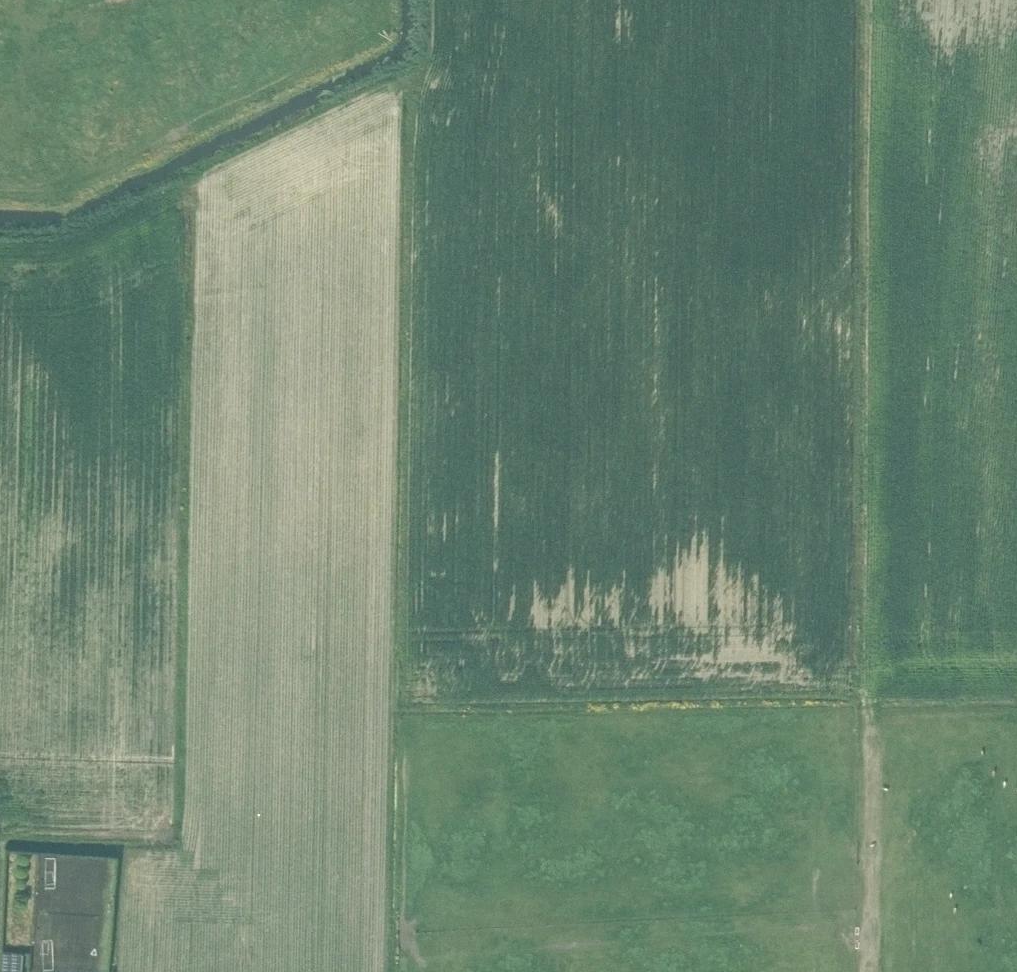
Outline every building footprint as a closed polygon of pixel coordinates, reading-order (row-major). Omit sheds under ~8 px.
[(26,950),(5,950),(4,971),(25,971),(26,950)]
